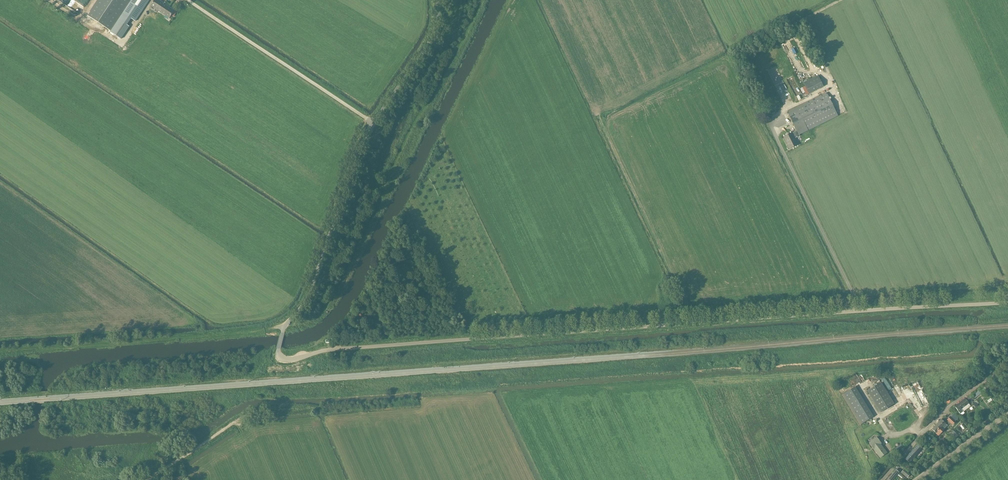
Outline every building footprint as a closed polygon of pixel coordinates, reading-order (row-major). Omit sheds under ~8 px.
[(109,30),(111,30),(110,32),(122,39),(130,26),(128,25),(132,18),(136,21),(150,0),(99,0),(88,16),(109,30)] [(159,0),(155,0),(152,6),(159,11),(164,3),(159,0)] [(175,10),(164,3),(159,11),(170,18),(175,10)] [(783,83),(776,66),(768,70),(775,88),(779,87),(778,85),(783,83)] [(806,95),(824,86),(818,75),(803,82),(805,86),(800,89),(803,94),(805,92),(806,95)] [(787,112),(797,131),(784,137),(790,149),(799,144),(797,141),(796,141),(795,139),(800,136),(799,135),(838,116),(827,93),(787,112)] [(665,295),(671,292),(668,287),(664,289),(662,290),(665,295)] [(867,391),(880,412),(894,404),(881,383),(867,391)] [(873,417),(855,387),(842,395),(860,425),(873,417)] [(972,400),(974,398),(975,398),(981,394),(978,390),(972,394),(967,398),(971,403),(973,401),(972,400)] [(955,406),(958,411),(969,403),(965,399),(955,406)] [(952,425),(956,422),(955,421),(957,418),(953,414),(951,417),(950,416),(947,420),(948,421),(947,422),(950,424),(951,424),(952,425)] [(941,419),(939,421),(932,429),(936,433),(935,433),(938,436),(944,430),(941,428),(945,423),(941,419)] [(887,453),(880,444),(881,443),(876,437),(875,438),(869,442),(880,457),(887,453)] [(905,459),(909,463),(922,448),(918,444),(905,459)] [(901,472),(907,478),(910,475),(903,469),(901,472)] [(896,470),(887,479),(893,479),(899,473),(896,470)]
